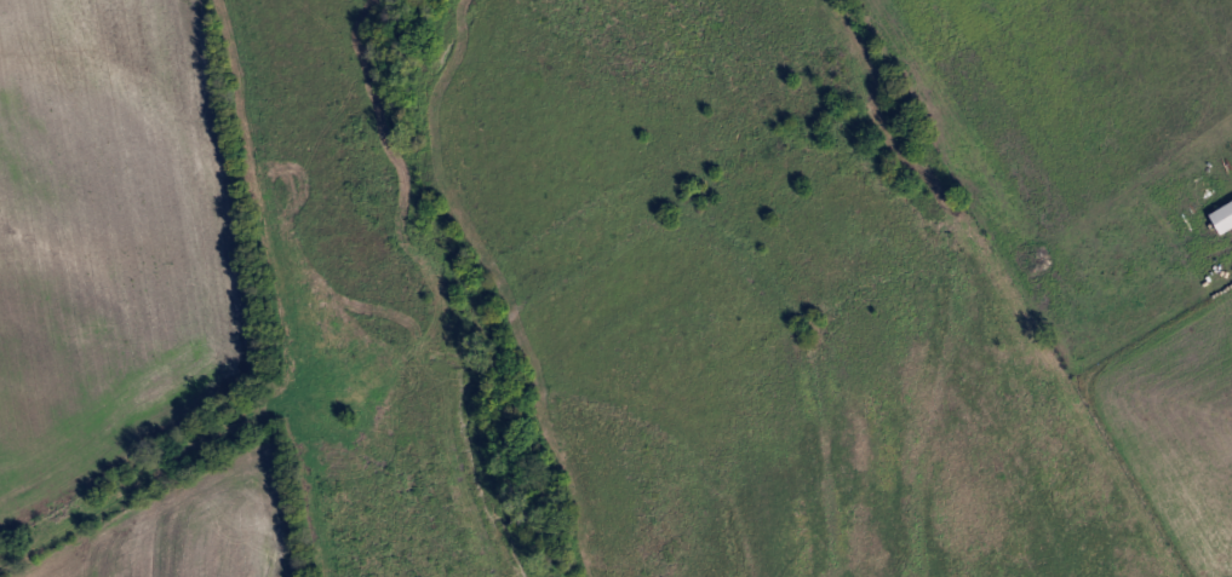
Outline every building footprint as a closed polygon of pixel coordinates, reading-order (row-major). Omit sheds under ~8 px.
[(1202,212),(1231,198),(1231,224),(1213,233),(1202,212)]
